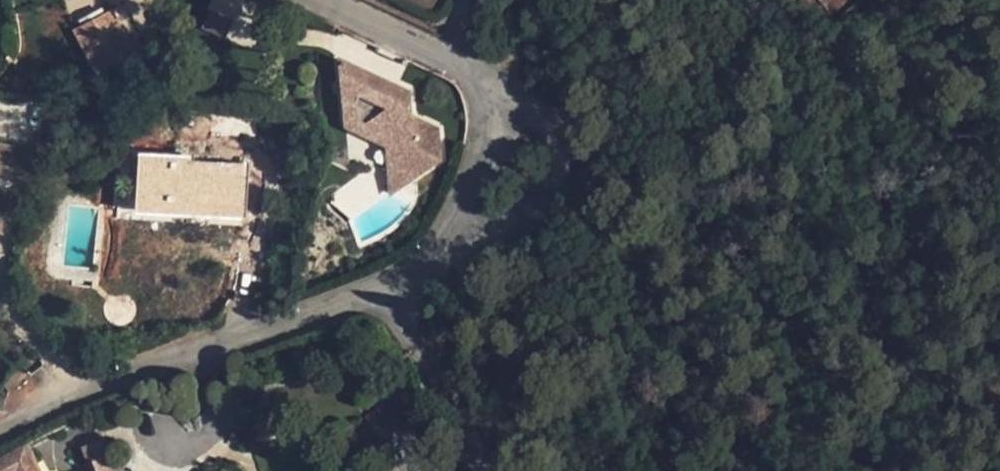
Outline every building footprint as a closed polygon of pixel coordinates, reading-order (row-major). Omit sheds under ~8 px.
[(201,27),(239,40),(252,0),(211,0),(201,27)] [(111,9),(74,28),(98,74),(135,55),(111,9)] [(240,135),(240,112),(209,111),(209,134),(240,135)] [(12,178),(19,148),(0,143),(0,175),(12,178)] [(189,155),(138,152),(138,158),(144,158),(189,160),(189,155)] [(138,158),(135,211),(141,212),(144,158),(138,158)] [(189,160),(144,158),(141,212),(245,217),(248,163),(189,160)] [(412,180),(386,168),(392,188),(412,180)] [(141,212),(135,211),(135,218),(245,224),(245,217),(141,212)] [(118,452),(126,449),(120,433),(82,447),(88,462),(93,460),(97,470),(126,470),(118,452)] [(0,458),(0,470),(42,470),(27,445),(0,458)] [(118,452),(126,470),(134,470),(126,449),(118,452)]
